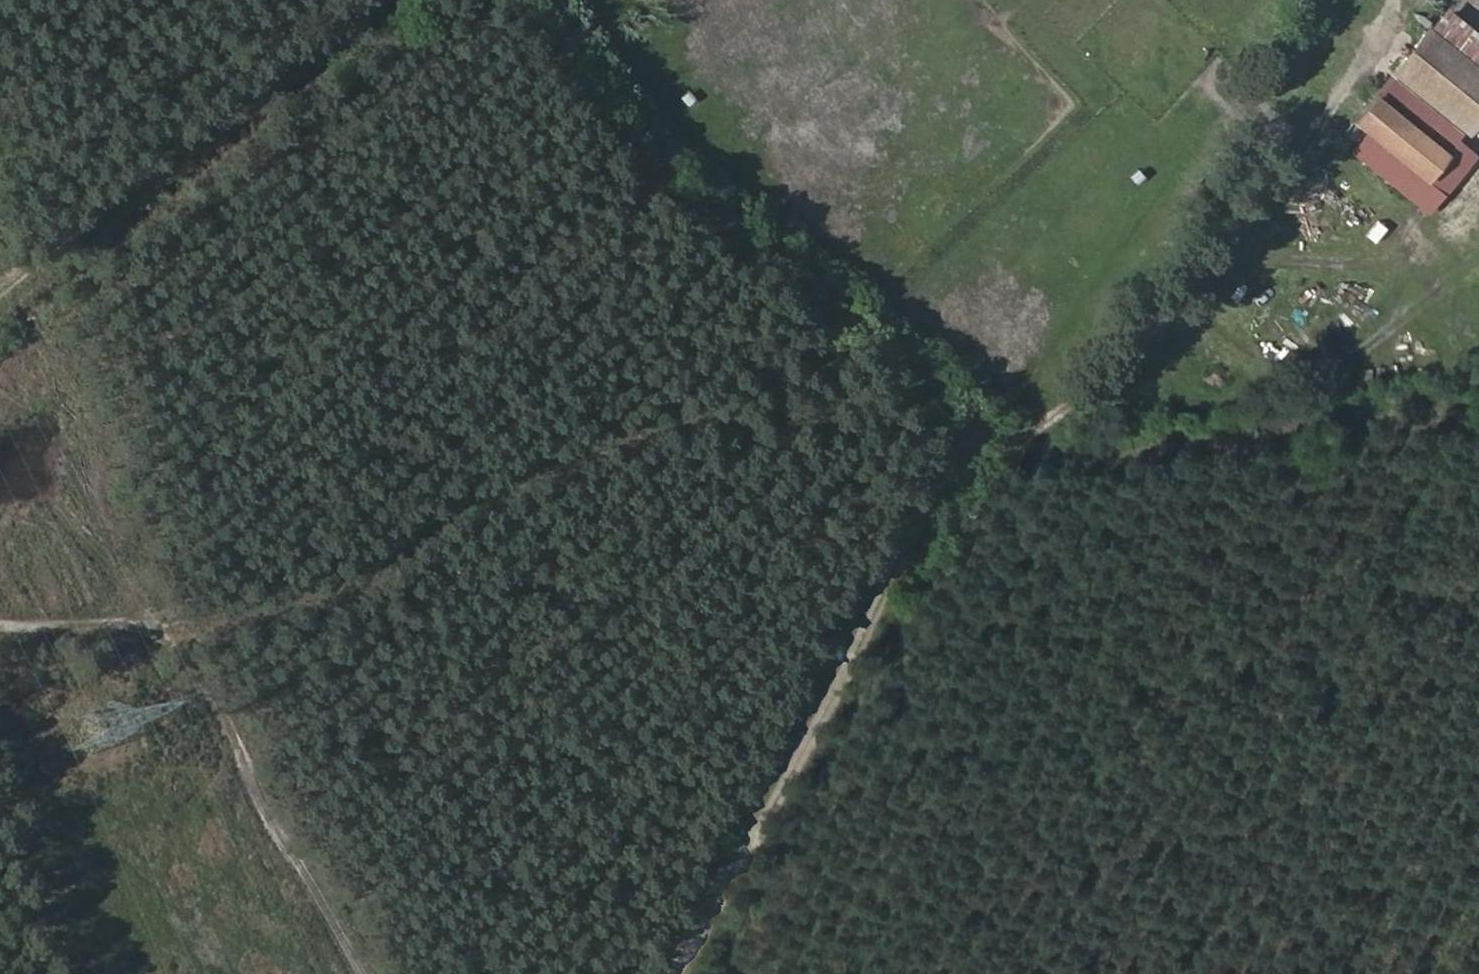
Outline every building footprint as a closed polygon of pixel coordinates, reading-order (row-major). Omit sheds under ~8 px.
[(1425,29),(1396,65),(1465,121),(1478,104),(1478,74),(1425,29)] [(1373,90),(1350,117),(1393,152),(1415,124),(1373,90)] [(1421,174),(1444,147),(1415,124),(1393,152),(1421,174)]
